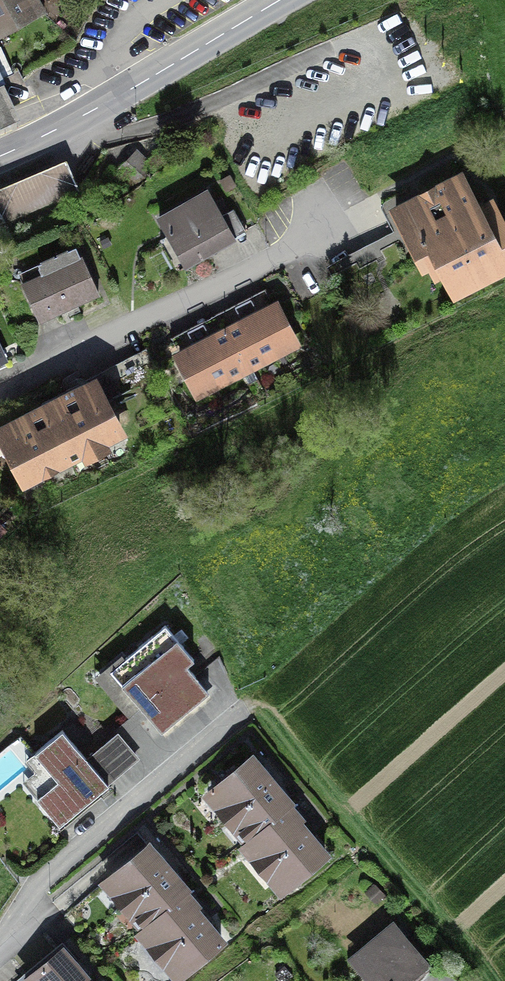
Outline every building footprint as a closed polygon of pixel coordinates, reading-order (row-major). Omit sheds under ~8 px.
[(0,25),(34,7),(30,0),(0,0),(0,25)] [(33,112),(2,44),(0,45),(0,127),(33,112)] [(136,152),(118,170),(134,186),(152,169),(136,152)] [(0,184),(0,212),(6,227),(80,198),(65,159),(0,184)] [(396,209),(408,233),(415,229),(431,261),(438,257),(447,275),(453,271),(463,291),(504,269),(504,232),(500,222),(487,229),(459,177),(396,209)] [(174,234),(190,263),(234,239),(233,238),(246,231),(234,211),(222,218),(207,192),(159,219),(169,237),(174,234)] [(96,245),(33,273),(49,309),(112,282),(96,245)] [(246,368),(294,343),(276,307),(238,326),(231,312),(220,317),(246,368)] [(217,337),(180,357),(198,393),(246,368),(220,317),(210,323),(217,337)] [(94,383),(0,431),(27,482),(120,434),(94,383)] [(194,660),(165,625),(111,671),(162,732),(209,693),(186,666),(194,660)] [(108,785),(62,730),(35,753),(58,781),(37,798),(60,825),(108,785)] [(135,755),(118,733),(106,743),(124,765),(135,755)] [(267,742),(210,788),(292,891),(349,845),(267,742)] [(229,937),(148,831),(91,874),(173,980),(229,937)] [(431,972),(396,929),(358,961),(374,980),(420,980),(431,972)] [(62,950),(25,980),(26,980),(88,980),(62,950)]
